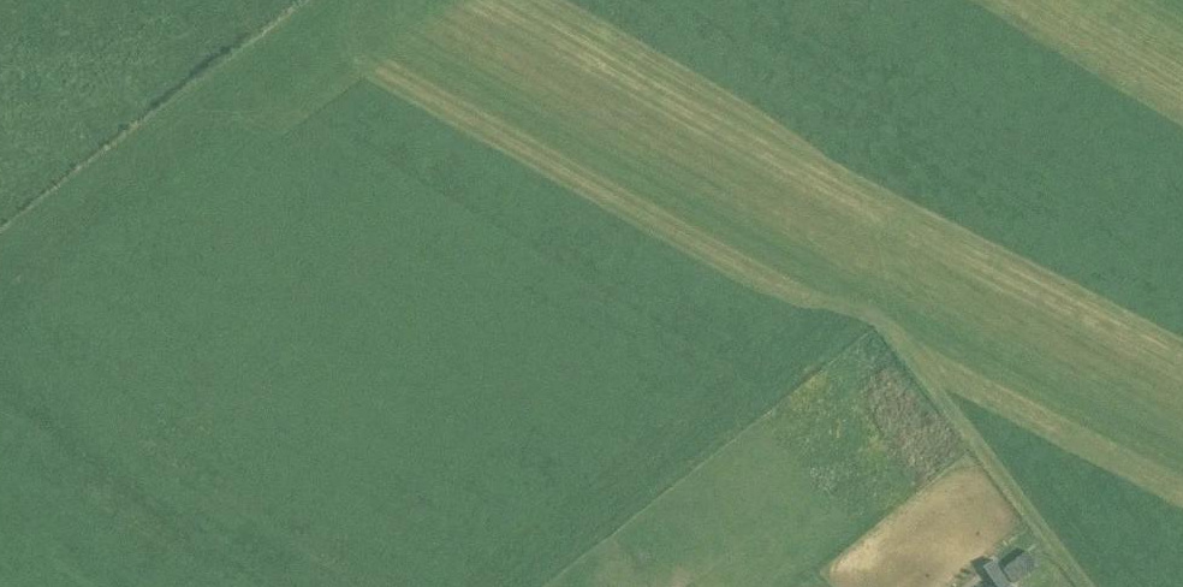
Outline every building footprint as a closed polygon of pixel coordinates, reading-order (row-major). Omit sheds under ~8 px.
[(989,570),(1001,586),(1006,586),(1039,564),(1026,545),(989,570)]
